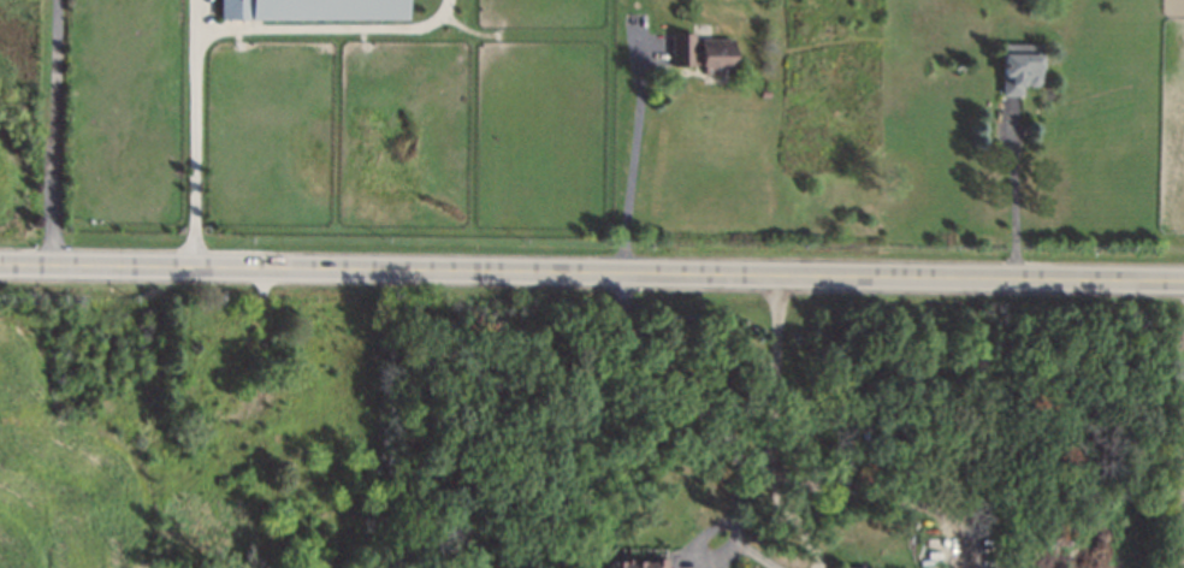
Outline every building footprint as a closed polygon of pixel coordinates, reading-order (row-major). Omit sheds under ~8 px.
[(217,22),(217,0),(402,0),(402,19),(217,22)] [(671,34),(671,70),(699,70),(703,76),(730,76),(730,40),(695,40),(695,34),(671,34)] [(1004,46),(1042,47),(1042,89),(1023,88),(1024,97),(1002,97),(1004,46)] [(668,558),(668,567),(605,567),(605,560),(651,561),(651,557),(668,558)]
